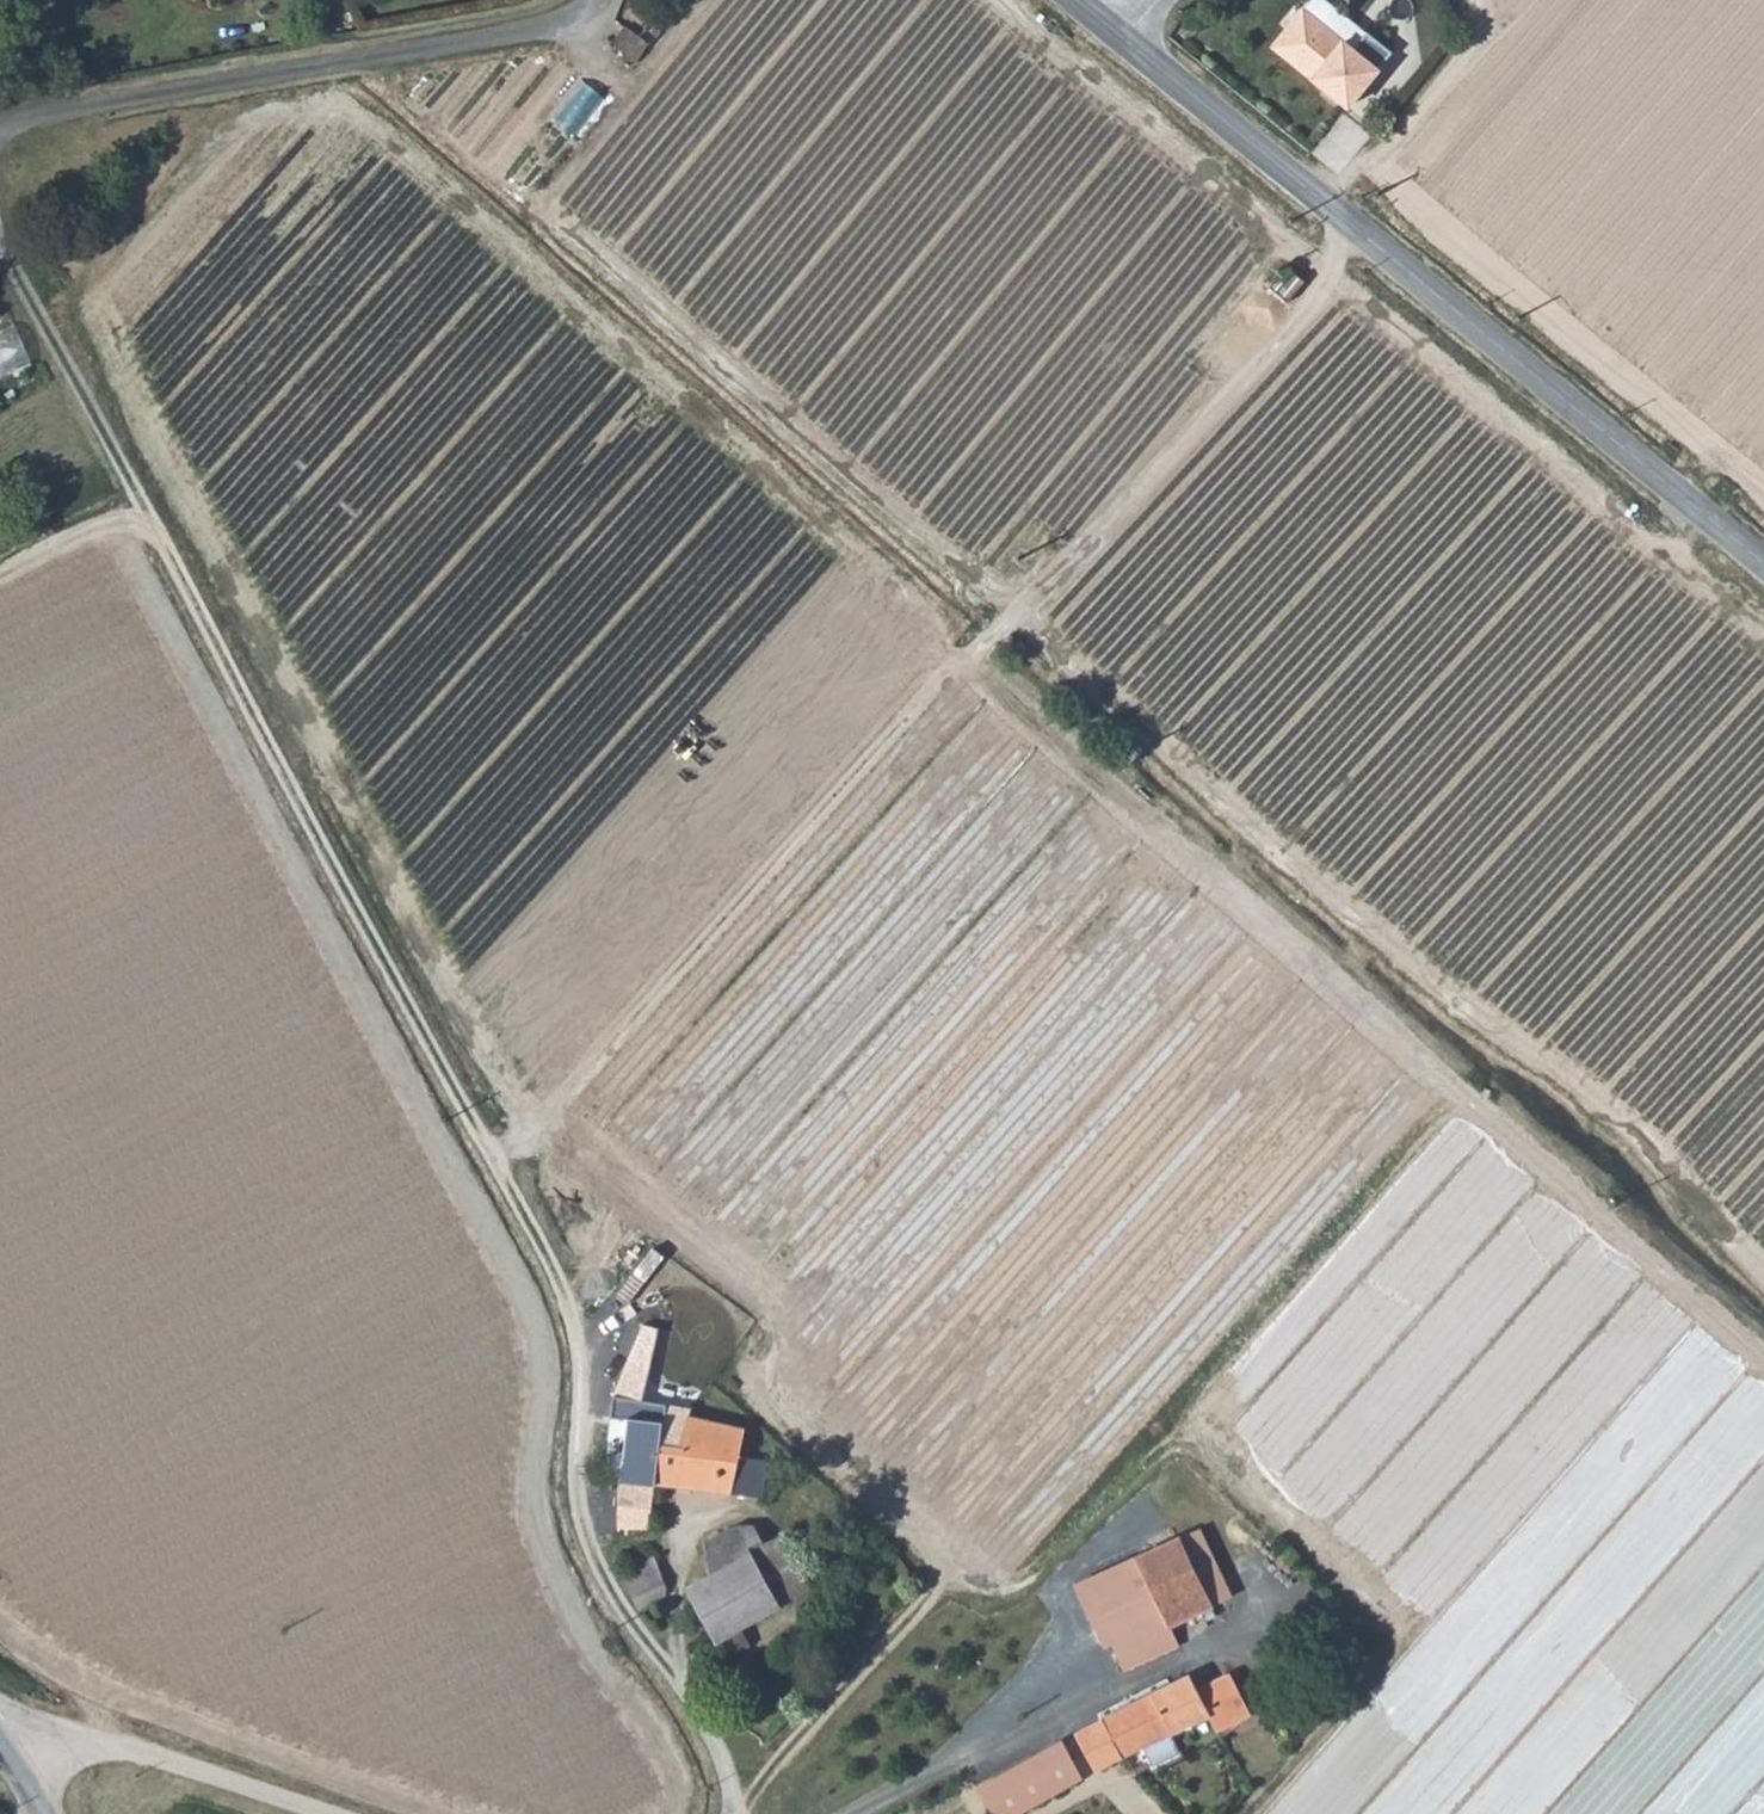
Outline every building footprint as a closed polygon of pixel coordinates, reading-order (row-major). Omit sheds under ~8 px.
[(1348,106),(1389,53),(1366,35),(1352,51),(1302,11),(1274,46),(1348,106)] [(585,131),(606,90),(583,79),(562,119),(585,131)] [(1273,288),(1287,299),(1303,280),(1289,269),(1273,288)] [(0,331),(0,378),(37,359),(18,322),(0,331)] [(619,1527),(649,1527),(655,1482),(659,1443),(684,1447),(688,1417),(689,1409),(637,1400),(650,1368),(662,1319),(640,1312),(629,1347),(629,1369),(605,1413),(615,1418),(620,1409),(630,1415),(622,1477),(617,1476),(619,1527)] [(744,1428),(688,1417),(684,1447),(659,1443),(655,1482),(762,1498),(766,1459),(740,1455),(744,1428)] [(706,1544),(710,1576),(751,1553),(737,1527),(706,1544)] [(1126,1668),(1180,1644),(1171,1625),(1212,1607),(1207,1595),(1224,1588),(1196,1530),(1085,1580),(1089,1589),(1079,1593),(1105,1644),(1113,1641),(1126,1668)] [(783,1536),(751,1553),(710,1576),(687,1588),(715,1642),(807,1588),(783,1536)] [(655,1556),(619,1572),(639,1608),(669,1592),(655,1556)] [(1201,1668),(1187,1674),(1101,1719),(1122,1754),(1205,1715),(1210,1725),(1240,1710),(1224,1664),(1216,1665),(1201,1668)] [(1061,1740),(976,1785),(992,1813),(1014,1813),(1084,1776),(1061,1740)]
